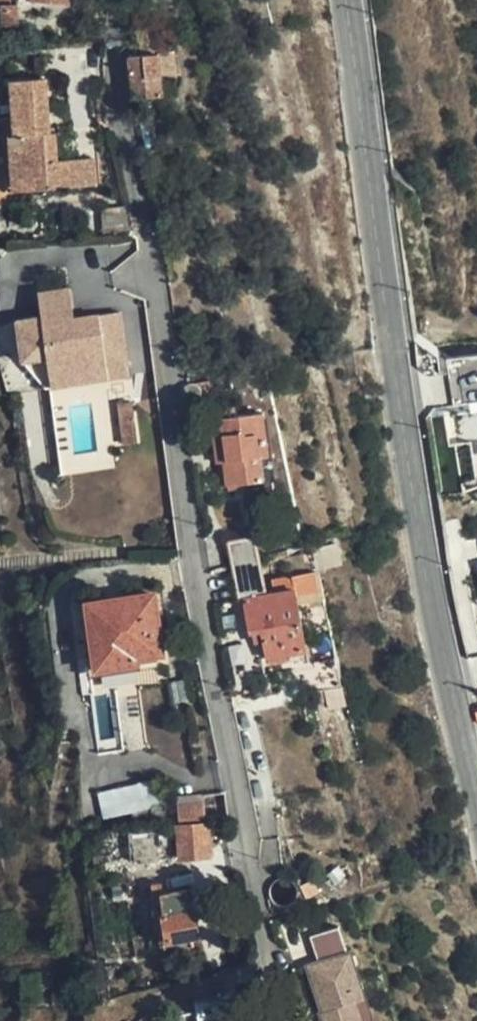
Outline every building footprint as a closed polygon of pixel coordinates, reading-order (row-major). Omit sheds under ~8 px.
[(0,2),(0,22),(11,23),(13,4),(0,2)] [(143,54),(129,55),(135,99),(164,95),(155,28),(139,30),(143,54)] [(58,160),(57,133),(49,133),(47,78),(11,80),(14,117),(0,117),(5,189),(95,185),(93,157),(58,160)] [(46,388),(56,387),(54,375),(131,366),(124,314),(79,319),(75,288),(43,291),(45,304),(19,307),(23,349),(46,388)] [(422,356),(429,414),(476,408),(476,349),(422,356)] [(54,375),(56,387),(131,378),(131,366),(54,375)] [(218,426),(237,422),(230,387),(211,392),(218,426)] [(251,420),(237,422),(218,426),(221,442),(226,441),(232,466),(227,467),(233,491),(264,486),(259,462),(251,420)] [(226,441),(221,442),(215,444),(223,468),(227,467),(232,466),(226,441)] [(269,460),(259,462),(264,486),(273,482),(269,460)] [(237,563),(264,558),(260,538),(232,543),(237,563)] [(271,595),(264,558),(237,563),(251,634),(254,634),(264,633),(266,649),(268,659),(307,653),(296,590),(271,595)] [(162,655),(157,614),(162,613),(159,588),(89,597),(98,667),(142,661),(141,658),(162,655)] [(256,650),(266,649),(264,633),(254,634),(256,650)] [(171,681),(175,699),(191,696),(187,677),(171,681)] [(101,785),(103,811),(165,806),(163,779),(101,785)] [(178,824),(204,821),(203,805),(177,807),(178,824)] [(210,856),(208,826),(179,828),(182,858),(210,856)] [(190,913),(186,889),(163,893),(161,883),(150,885),(158,933),(165,932),(166,941),(197,936),(193,913),(190,913)] [(306,964),(321,1012),(328,1010),(331,1018),(322,1020),(361,1020),(357,1010),(354,1002),(364,999),(348,950),(346,951),(337,926),(308,935),(317,961),(306,964)] [(357,1010),(361,1020),(371,1020),(367,1007),(357,1010)] [(321,1012),(319,1013),(322,1020),(331,1018),(328,1010),(321,1012)]
